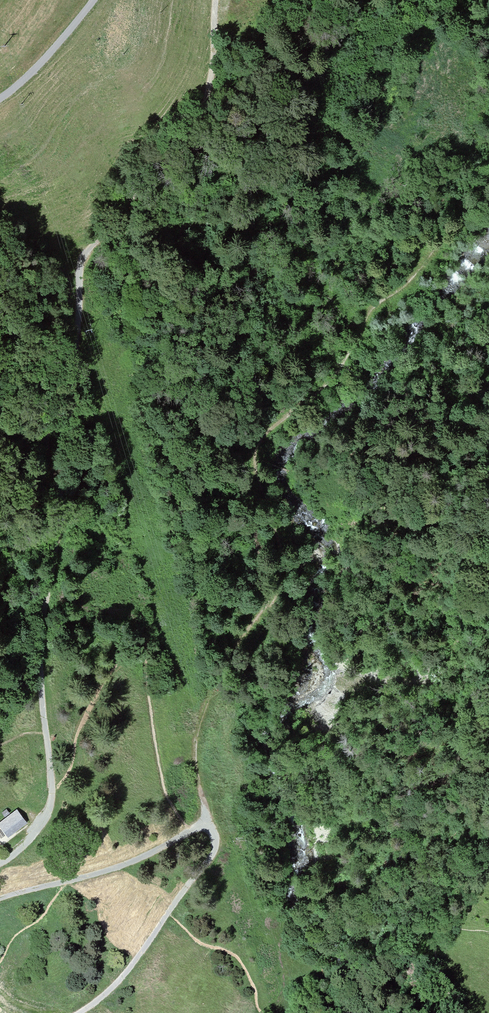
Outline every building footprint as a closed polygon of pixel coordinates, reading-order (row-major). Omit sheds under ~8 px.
[(16,810),(0,822),(0,828),(6,837),(25,823),(16,810)]
